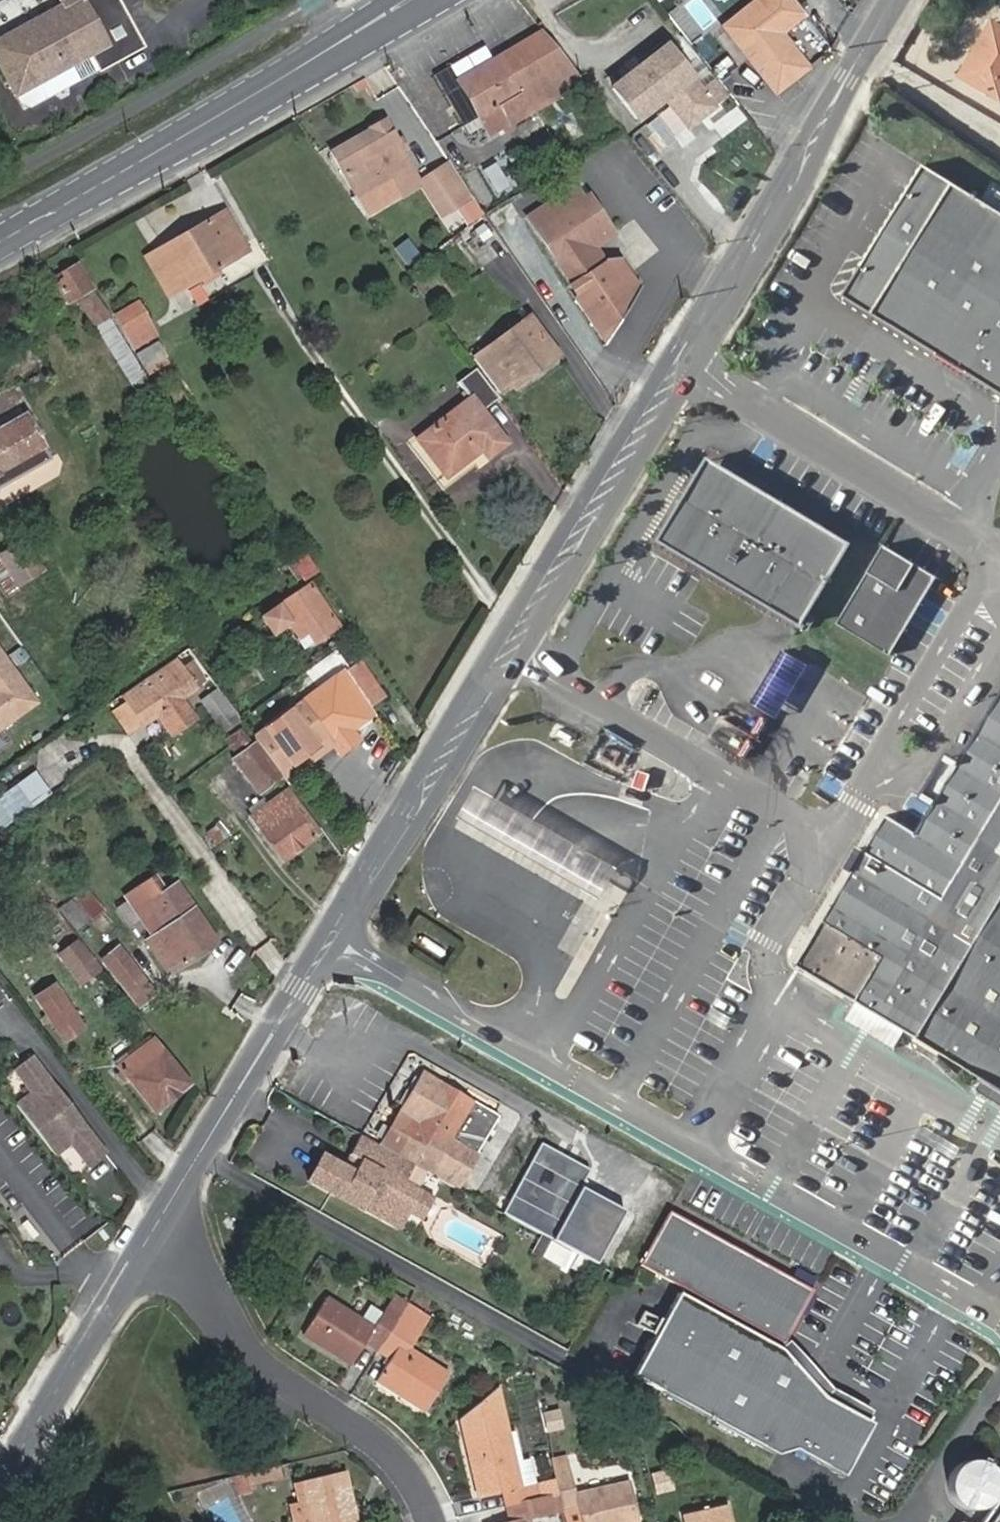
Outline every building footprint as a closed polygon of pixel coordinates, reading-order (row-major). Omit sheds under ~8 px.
[(68,7),(0,45),(0,57),(23,96),(61,75),(112,47),(103,31),(129,17),(120,0),(64,0),(68,7)] [(780,34),(805,14),(793,0),(757,0),(724,27),(775,92),(798,74),(773,41),(780,34)] [(129,17),(103,31),(112,47),(120,62),(147,47),(129,17)] [(994,20),(976,47),(983,51),(967,78),(999,98),(999,23),(994,20)] [(700,68),(674,34),(659,47),(684,80),(700,68)] [(798,74),(806,68),(780,34),(773,41),(798,74)] [(514,125),(585,85),(545,35),(462,80),(484,117),(503,106),(514,125)] [(120,62),(112,47),(61,75),(23,96),(27,104),(36,109),(61,95),(61,86),(68,83),(75,88),(120,62)] [(681,125),(721,96),(700,68),(684,80),(659,47),(633,67),(637,72),(611,93),(631,120),(660,99),(681,125)] [(960,73),(967,78),(983,51),(976,47),(960,73)] [(613,88),(611,93),(637,72),(633,67),(613,88)] [(514,125),(503,106),(484,117),(495,136),(514,125)] [(424,184),(422,181),(386,122),(334,153),(358,195),(392,176),(403,196),(424,184)] [(455,168),(452,163),(435,174),(438,180),(455,168)] [(456,209),(474,198),(455,168),(438,180),(456,209)] [(424,184),(426,187),(438,180),(435,174),(422,181),(424,184)] [(444,216),(456,209),(438,180),(426,187),(444,216)] [(873,311),(996,388),(999,391),(999,208),(955,180),(873,311)] [(621,260),(605,262),(595,247),(615,234),(591,197),(585,200),(577,188),(530,218),(574,283),(610,337),(639,288),(621,260)] [(187,285),(247,249),(226,214),(149,259),(163,283),(180,273),(187,285)] [(93,289),(94,288),(79,264),(63,274),(66,279),(58,283),(69,302),(77,298),(93,289)] [(163,283),(170,296),(187,285),(180,273),(163,283)] [(99,323),(110,317),(93,289),(77,298),(94,326),(99,323)] [(131,334),(148,324),(138,305),(118,316),(126,331),(129,329),(131,334)] [(127,370),(138,364),(110,317),(99,323),(118,360),(121,359),(127,370)] [(515,383),(517,385),(557,355),(530,318),(473,361),(498,396),(515,383)] [(138,346),(155,336),(148,324),(131,334),(138,346)] [(148,369),(167,358),(158,344),(139,355),(148,369)] [(488,457),(508,442),(483,410),(497,400),(475,372),(461,382),(473,398),(419,441),(447,478),(483,450),(488,457)] [(49,459),(26,416),(0,430),(0,485),(49,459)] [(802,623),(808,613),(851,541),(710,455),(661,537),(802,623)] [(44,570),(25,540),(0,557),(18,586),(44,570)] [(892,654),(901,639),(937,580),(939,576),(885,544),(838,621),(892,654)] [(295,560),(304,575),(317,567),(306,552),(295,560)] [(18,586),(0,557),(0,598),(18,586)] [(304,575),(307,579),(320,571),(317,567),(304,575)] [(315,642),(339,625),(311,584),(259,619),(274,641),(293,627),(301,637),(309,632),(315,642)] [(802,623),(810,627),(816,618),(808,613),(802,623)] [(750,704),(776,719),(811,663),(784,647),(750,704)] [(196,686),(211,676),(191,648),(181,655),(177,657),(196,686)] [(35,698),(0,651),(0,726),(35,698)] [(177,657),(124,694),(129,702),(144,722),(196,686),(177,657)] [(370,704),(383,694),(360,662),(349,669),(346,671),(370,704)] [(378,717),(370,704),(346,671),(332,682),(363,728),(378,717)] [(204,702),(224,731),(239,720),(218,691),(204,702)] [(958,764),(937,799),(918,829),(889,813),(885,820),(867,851),(860,846),(848,867),(854,872),(797,964),(859,1000),(847,1018),(896,1047),(907,1029),(988,1077),(999,1084),(999,696),(958,764)] [(307,701),(257,737),(283,773),(299,762),(302,767),(321,754),(317,748),(326,742),(331,751),(339,745),(307,701)] [(130,731),(144,722),(129,702),(117,711),(130,731)] [(241,744),(250,739),(243,728),(235,735),(241,744)] [(289,781),(331,751),(326,742),(317,748),(321,754),(302,767),(299,762),(283,773),(289,781)] [(260,792),(281,776),(257,743),(235,758),(260,792)] [(927,793),(937,799),(958,764),(948,758),(927,793)] [(4,828),(52,792),(37,772),(0,799),(0,830),(4,828)] [(602,898),(619,868),(478,786),(460,816),(602,898)] [(254,817),(284,858),(321,831),(290,788),(254,817)] [(225,819),(203,836),(218,854),(239,837),(225,819)] [(102,930),(112,922),(98,903),(104,898),(93,883),(62,907),(91,945),(105,935),(102,930)] [(170,971),(216,939),(178,883),(149,903),(167,929),(150,940),(170,971)] [(62,953),(82,981),(98,969),(77,941),(62,953)] [(139,1005),(156,992),(121,946),(104,958),(139,1005)] [(64,1039),(83,1026),(56,983),(37,996),(64,1039)] [(157,1110),(189,1084),(154,1038),(121,1065),(157,1110)] [(32,1090),(18,1101),(40,1129),(72,1104),(32,1055),(15,1067),(32,1090)] [(466,1192),(486,1156),(460,1140),(481,1104),(427,1073),(401,1116),(418,1126),(401,1156),(418,1165),(435,1175),(459,1188),(466,1192)] [(91,1163),(108,1150),(72,1104),(40,1129),(58,1151),(73,1141),(91,1163)] [(339,1196),(342,1191),(368,1206),(373,1197),(394,1208),(398,1200),(415,1210),(428,1188),(411,1178),(418,1165),(401,1156),(392,1151),(364,1135),(353,1155),(364,1162),(358,1172),(346,1166),(325,1155),(310,1181),(339,1196)] [(76,1146),(65,1151),(77,1173),(88,1167),(76,1146)] [(353,1155),(346,1166),(358,1172),(364,1162),(353,1155)] [(428,1188),(435,1175),(418,1165),(411,1178),(428,1188)] [(415,1210),(428,1217),(440,1195),(428,1188),(415,1210)] [(571,1249),(598,1263),(622,1220),(577,1195),(553,1239),(561,1243),(571,1249)] [(368,1206),(406,1226),(415,1210),(398,1200),(394,1208),(373,1197),(368,1206)] [(787,1340),(817,1288),(672,1212),(642,1264),(787,1340)] [(546,1235),(536,1254),(550,1261),(561,1243),(553,1239),(546,1235)] [(550,1261),(561,1267),(571,1249),(561,1243),(550,1261)] [(352,1363),(366,1341),(380,1350),(404,1311),(408,1304),(393,1296),(385,1310),(375,1325),(361,1317),(328,1296),(305,1334),(352,1363)] [(780,1352),(679,1296),(634,1378),(779,1457),(797,1451),(845,1478),(873,1428),(825,1401),(780,1352)] [(385,1310),(371,1302),(361,1317),(375,1325),(385,1310)] [(409,1348),(429,1315),(408,1304),(404,1311),(417,1320),(402,1343),(409,1348)] [(379,1380),(425,1409),(448,1372),(409,1348),(402,1343),(417,1320),(404,1311),(380,1350),(393,1358),(379,1380)] [(522,1485),(509,1432),(498,1386),(461,1418),(479,1494),(504,1489),(508,1505),(541,1497),(537,1481),(522,1485)] [(524,1459),(517,1430),(509,1432),(522,1485),(537,1481),(532,1457),(524,1459)] [(566,1454),(551,1457),(554,1470),(569,1466),(566,1454)] [(999,1466),(997,1464),(995,1461),(992,1459),(989,1457),(985,1456),(982,1455),(978,1455),(975,1455),(971,1455),(968,1456),(964,1457),(961,1459),(958,1461),(955,1464),(953,1466),(951,1469),(950,1473),(949,1476),(948,1480),(948,1483),(948,1487),(949,1490),(950,1494),(951,1497),(953,1500),(955,1503),(958,1505),(961,1508),(964,1509),(967,1511),(971,1512),(975,1512),(978,1512),(982,1512),(985,1511),(989,1509),(992,1508),(995,1506),(997,1503),(999,1500),(999,1467),(999,1466)] [(253,1484),(285,1477),(282,1464),(250,1472),(253,1484)] [(629,1481),(575,1493),(569,1466),(554,1470),(556,1476),(560,1493),(563,1509),(578,1506),(582,1521),(639,1521),(629,1481)] [(346,1470),(303,1480),(312,1521),(357,1521),(346,1470)] [(255,1491),(253,1484),(250,1472),(238,1475),(237,1473),(232,1474),(238,1485),(242,1494),(255,1491)] [(556,1476),(537,1481),(541,1497),(553,1495),(560,1493),(556,1476)] [(296,1521),(312,1521),(303,1480),(296,1482),(301,1505),(292,1507),(296,1521)] [(529,1517),(556,1510),(553,1495),(541,1497),(508,1505),(511,1521),(507,1521),(530,1521),(529,1517)] [(991,1518),(997,1521),(999,1521),(999,1504),(991,1518)] [(727,1506),(684,1516),(686,1521),(730,1521),(727,1506)]
